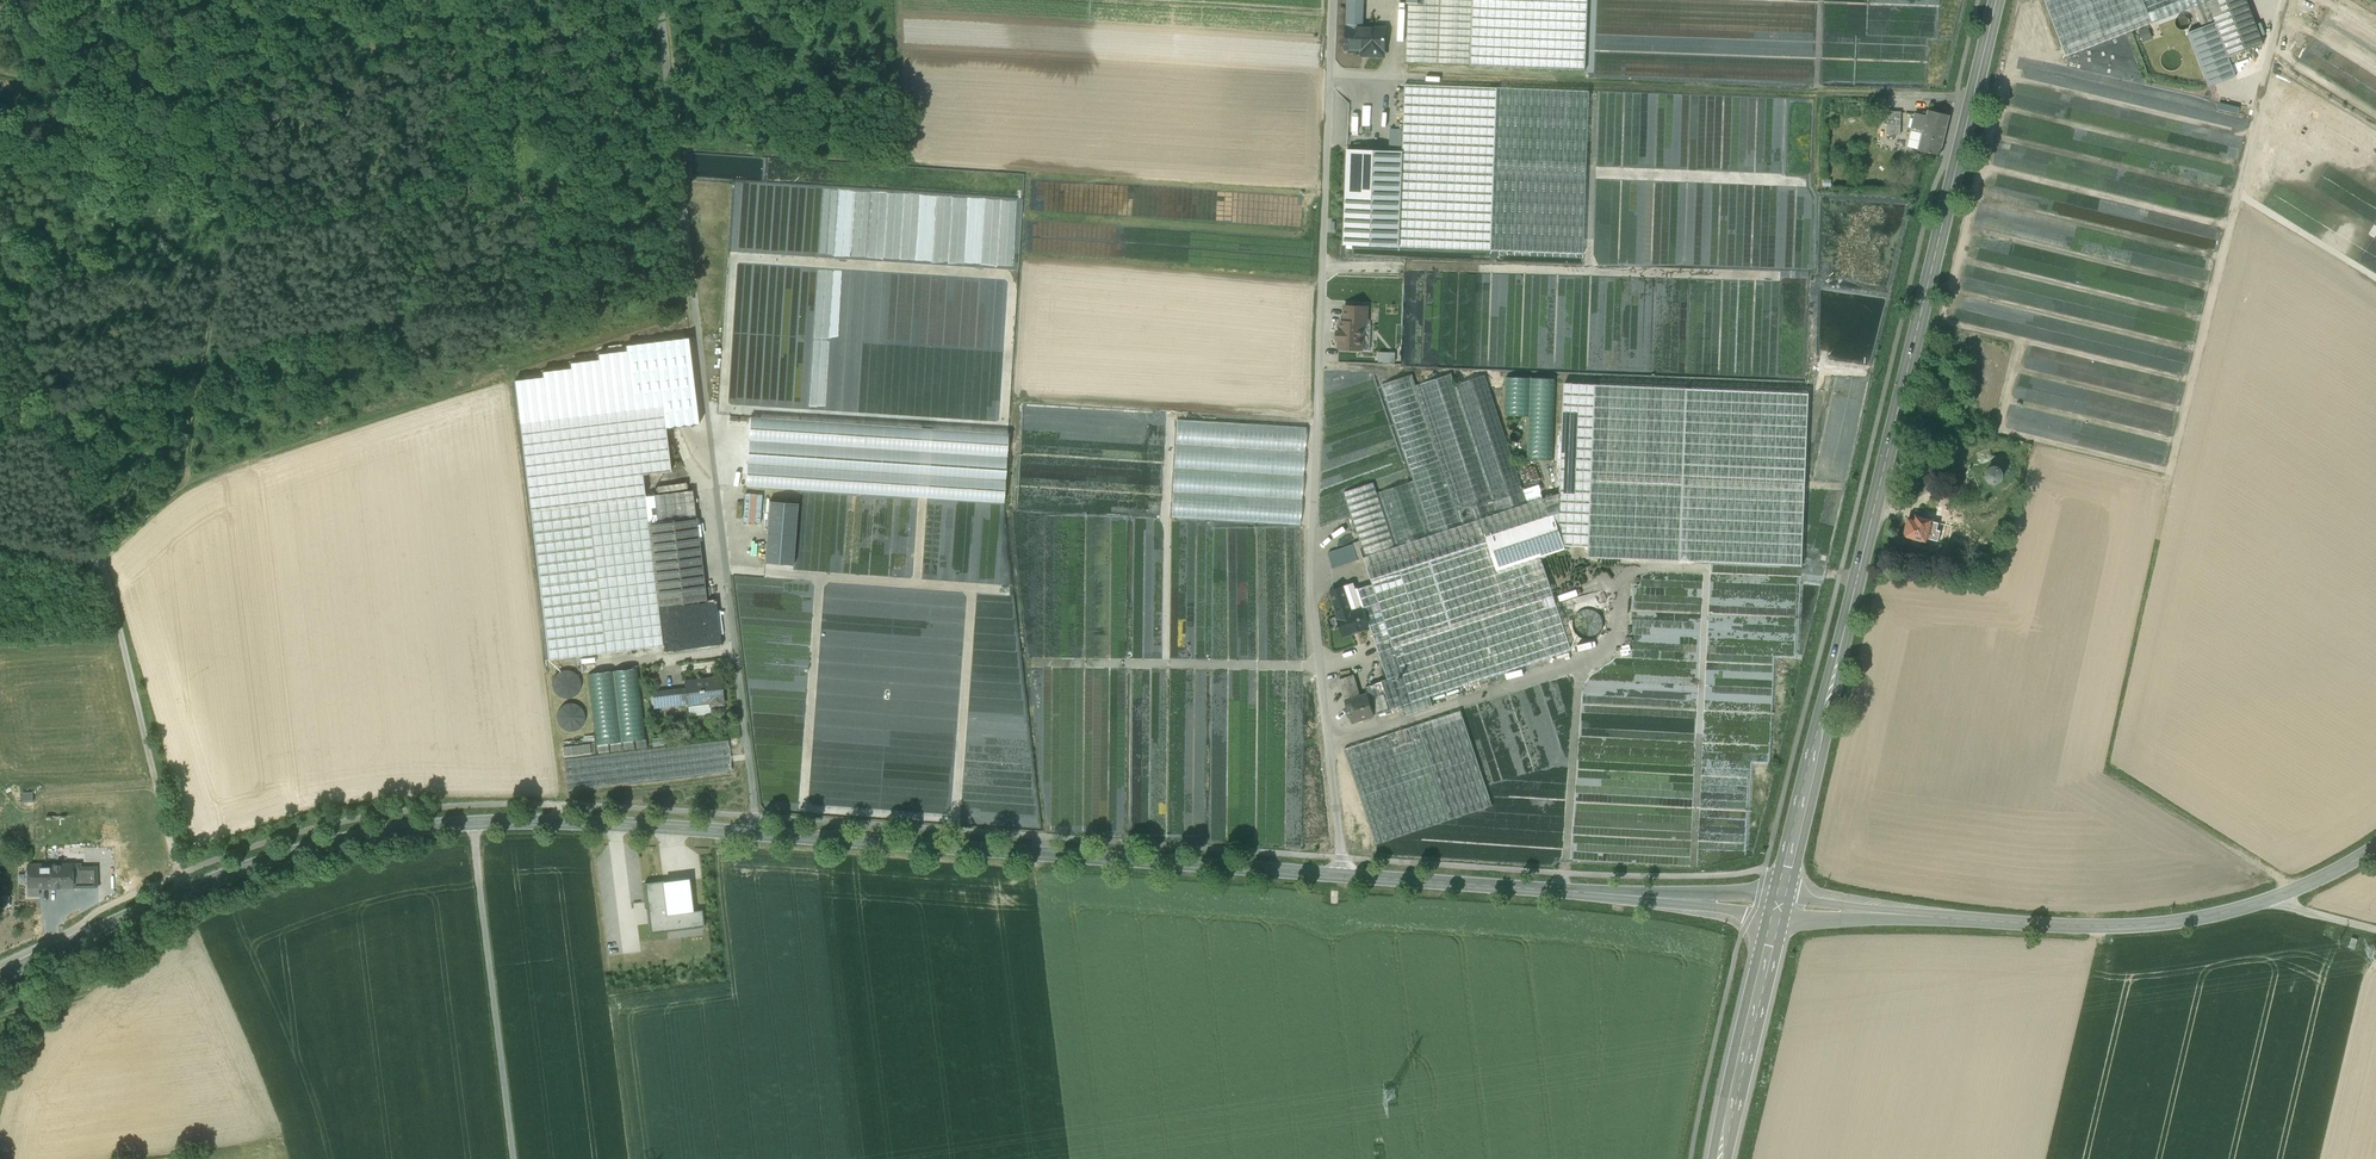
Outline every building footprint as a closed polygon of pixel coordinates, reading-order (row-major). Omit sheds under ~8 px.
[(1346,27),(1363,28),(1364,0),(1348,0),(1346,27)] [(1405,62),(1470,65),(1473,0),(1408,0),(1405,62)] [(1470,65),(1470,66),(1585,70),(1588,0),(1473,0),(1470,65)] [(2065,57),(2151,24),(2147,13),(2142,0),(2044,0),(2065,57)] [(2147,13),(2182,0),(2142,0),(2147,13)] [(2147,13),(2151,24),(2194,7),(2207,2),(2212,0),(2182,0),(2147,13)] [(2207,2),(2214,20),(2215,22),(2228,56),(2228,57),(2263,44),(2246,0),(2212,0),(2207,2)] [(2207,2),(2194,7),(2201,25),(2214,20),(2207,2)] [(2215,22),(2188,33),(2208,87),(2235,77),(2228,57),(2228,56),(2215,22)] [(1346,27),(1345,50),(1371,51),(1371,56),(1384,57),(1384,51),(1385,51),(1386,28),(1363,28),(1346,27)] [(1497,88),(1405,84),(1402,151),(1399,247),(1491,250),(1497,88)] [(1589,91),(1497,88),(1491,250),(1583,254),(1589,91)] [(1923,131),(1919,150),(1918,151),(1939,156),(1949,115),(1928,110),(1927,116),(1915,113),(1912,128),(1923,131)] [(1901,112),(1887,111),(1887,124),(1900,125),(1901,112)] [(1900,125),(1887,124),(1886,134),(1900,135),(1901,125),(1900,125)] [(1386,149),(1399,149),(1399,127),(1387,127),(1386,149)] [(1923,131),(1912,128),(1907,147),(1919,150),(1923,131)] [(1402,151),(1347,149),(1344,245),(1399,247),(1402,151)] [(748,216),(747,210),(740,211),(738,199),(734,200),(737,218),(748,216)] [(732,240),(747,240),(747,222),(738,222),(738,229),(732,229),(732,240)] [(1765,239),(1773,229),(1637,229),(1637,237),(1649,237),(1649,255),(1652,251),(1656,255),(1656,262),(1679,262),(1668,253),(1675,245),(1687,245),(1687,232),(1694,232),(1694,243),(1717,243),(1717,254),(1721,248),(1725,248),(1737,232),(1751,232),(1751,236),(1755,231),(1765,231),(1765,239)] [(1456,317),(1456,303),(1445,302),(1445,317),(1456,317)] [(1367,307),(1345,306),(1344,322),(1362,322),(1362,323),(1366,324),(1367,307)] [(1404,329),(1425,329),(1425,309),(1418,309),(1418,308),(1403,307),(1401,360),(1403,360),(1404,329)] [(1344,322),(1341,321),(1340,332),(1337,332),(1337,339),(1340,340),(1339,349),(1361,350),(1362,323),(1362,322),(1344,322)] [(688,338),(626,346),(626,351),(598,355),(599,360),(575,363),(576,364),(575,364),(575,363),(570,364),(571,369),(543,372),(543,378),(515,381),(530,510),(645,496),(642,475),(671,471),(666,429),(699,425),(688,338)] [(1376,351),(1376,361),(1392,361),(1392,351),(1376,351)] [(1462,525),(1412,374),(1381,384),(1431,535),(1462,525)] [(1523,490),(1485,375),(1454,385),(1451,374),(1420,384),(1463,514),(1461,515),(1462,518),(1464,517),(1467,524),(1542,499),(1538,485),(1523,490)] [(1530,379),(1507,378),(1505,416),(1528,417),(1530,379)] [(1554,380),(1532,378),(1528,459),(1550,460),(1554,380)] [(1803,568),(1810,395),(1563,384),(1558,528),(1564,546),(1589,548),(1588,558),(1803,568)] [(743,407),(741,486),(879,490),(879,494),(939,495),(937,498),(998,500),(1002,496),(998,493),(1004,493),(1004,478),(1002,480),(1003,428),(992,419),(877,416),(873,421),(867,429),(873,434),(863,433),(861,432),(867,426),(845,426),(845,413),(834,412),(834,409),(743,407)] [(1178,420),(1171,518),(1299,526),(1307,429),(1178,420)] [(2004,478),(2005,474),(2004,469),(2001,466),(1998,464),(1994,463),(1989,464),(1986,466),(1984,470),(1983,474),(1984,478),(1986,482),(1990,484),(1994,485),(1998,484),(2002,482),(2004,478)] [(1408,481),(1379,490),(1397,547),(1427,537),(1408,481)] [(1373,482),(1343,492),(1365,557),(1395,547),(1373,482)] [(693,491),(645,496),(648,523),(696,517),(693,491)] [(645,496),(530,510),(549,660),(663,646),(661,627),(648,523),(645,496)] [(1365,557),(1364,558),(1393,647),(1379,652),(1387,679),(1381,681),(1385,691),(1391,689),(1397,707),(1571,650),(1541,557),(1497,571),(1486,537),(1548,516),(1543,499),(1542,499),(1467,524),(1462,525),(1431,535),(1427,537),(1397,547),(1395,547),(1365,557)] [(764,563),(793,566),(798,504),(769,501),(764,563)] [(1548,516),(1486,537),(1497,571),(1541,557),(1565,549),(1564,546),(1558,528),(1554,515),(1548,516)] [(1931,519),(1916,515),(1915,519),(1908,517),(1903,535),(1926,540),(1927,538),(1934,539),(1937,530),(1929,528),(1931,519)] [(696,517),(648,523),(658,607),(706,601),(696,517)] [(1353,544),(1328,553),(1332,568),(1358,560),(1353,544)] [(1352,583),(1329,591),(1337,616),(1362,608),(1353,583),(1352,583)] [(1591,634),(1601,627),(1602,615),(1595,606),(1584,604),(1575,611),(1573,623),(1580,632),(1591,634)] [(1337,616),(1337,617),(1343,636),(1368,627),(1362,608),(1337,616)] [(637,669),(588,674),(596,745),(646,739),(637,669)] [(553,682),(553,688),(555,693),(559,696),(564,698),(570,698),(575,696),(578,692),(580,687),(580,681),(578,676),(574,673),(569,671),(563,671),(558,673),(555,677),(553,682)] [(1354,675),(1340,680),(1347,701),(1361,697),(1354,675)] [(720,678),(684,681),(685,689),(686,704),(689,703),(709,701),(709,706),(723,705),(720,678)] [(685,689),(652,692),(653,707),(686,704),(685,689)] [(1347,701),(1344,702),(1351,722),(1375,714),(1369,694),(1361,697),(1347,701)] [(709,701),(689,703),(690,716),(710,714),(709,706),(709,701)] [(557,716),(557,721),(560,726),(564,730),(569,732),(574,732),(579,729),(583,725),(585,720),(585,715),(582,710),(578,706),(573,704),(568,704),(563,707),(559,711),(557,716)] [(1460,710),(1417,724),(1448,819),(1491,805),(1460,710)] [(1417,724),(1345,748),(1376,843),(1448,819),(1417,724)] [(727,741),(562,759),(566,790),(730,771),(727,741)] [(560,746),(560,755),(586,754),(586,744),(560,746)] [(81,864),(28,865),(29,896),(39,895),(39,889),(62,889),(65,891),(69,891),(71,888),(76,888),(76,876),(80,875),(80,868),(81,864)] [(80,875),(81,888),(97,888),(97,868),(80,868),(80,875)] [(693,912),(690,880),(664,884),(663,881),(644,884),(650,935),(704,928),(702,911),(693,912)] [(10,907),(10,897),(0,897),(0,907),(10,907)] [(2358,939),(2351,937),(2348,948),(2355,950),(2358,939)]
